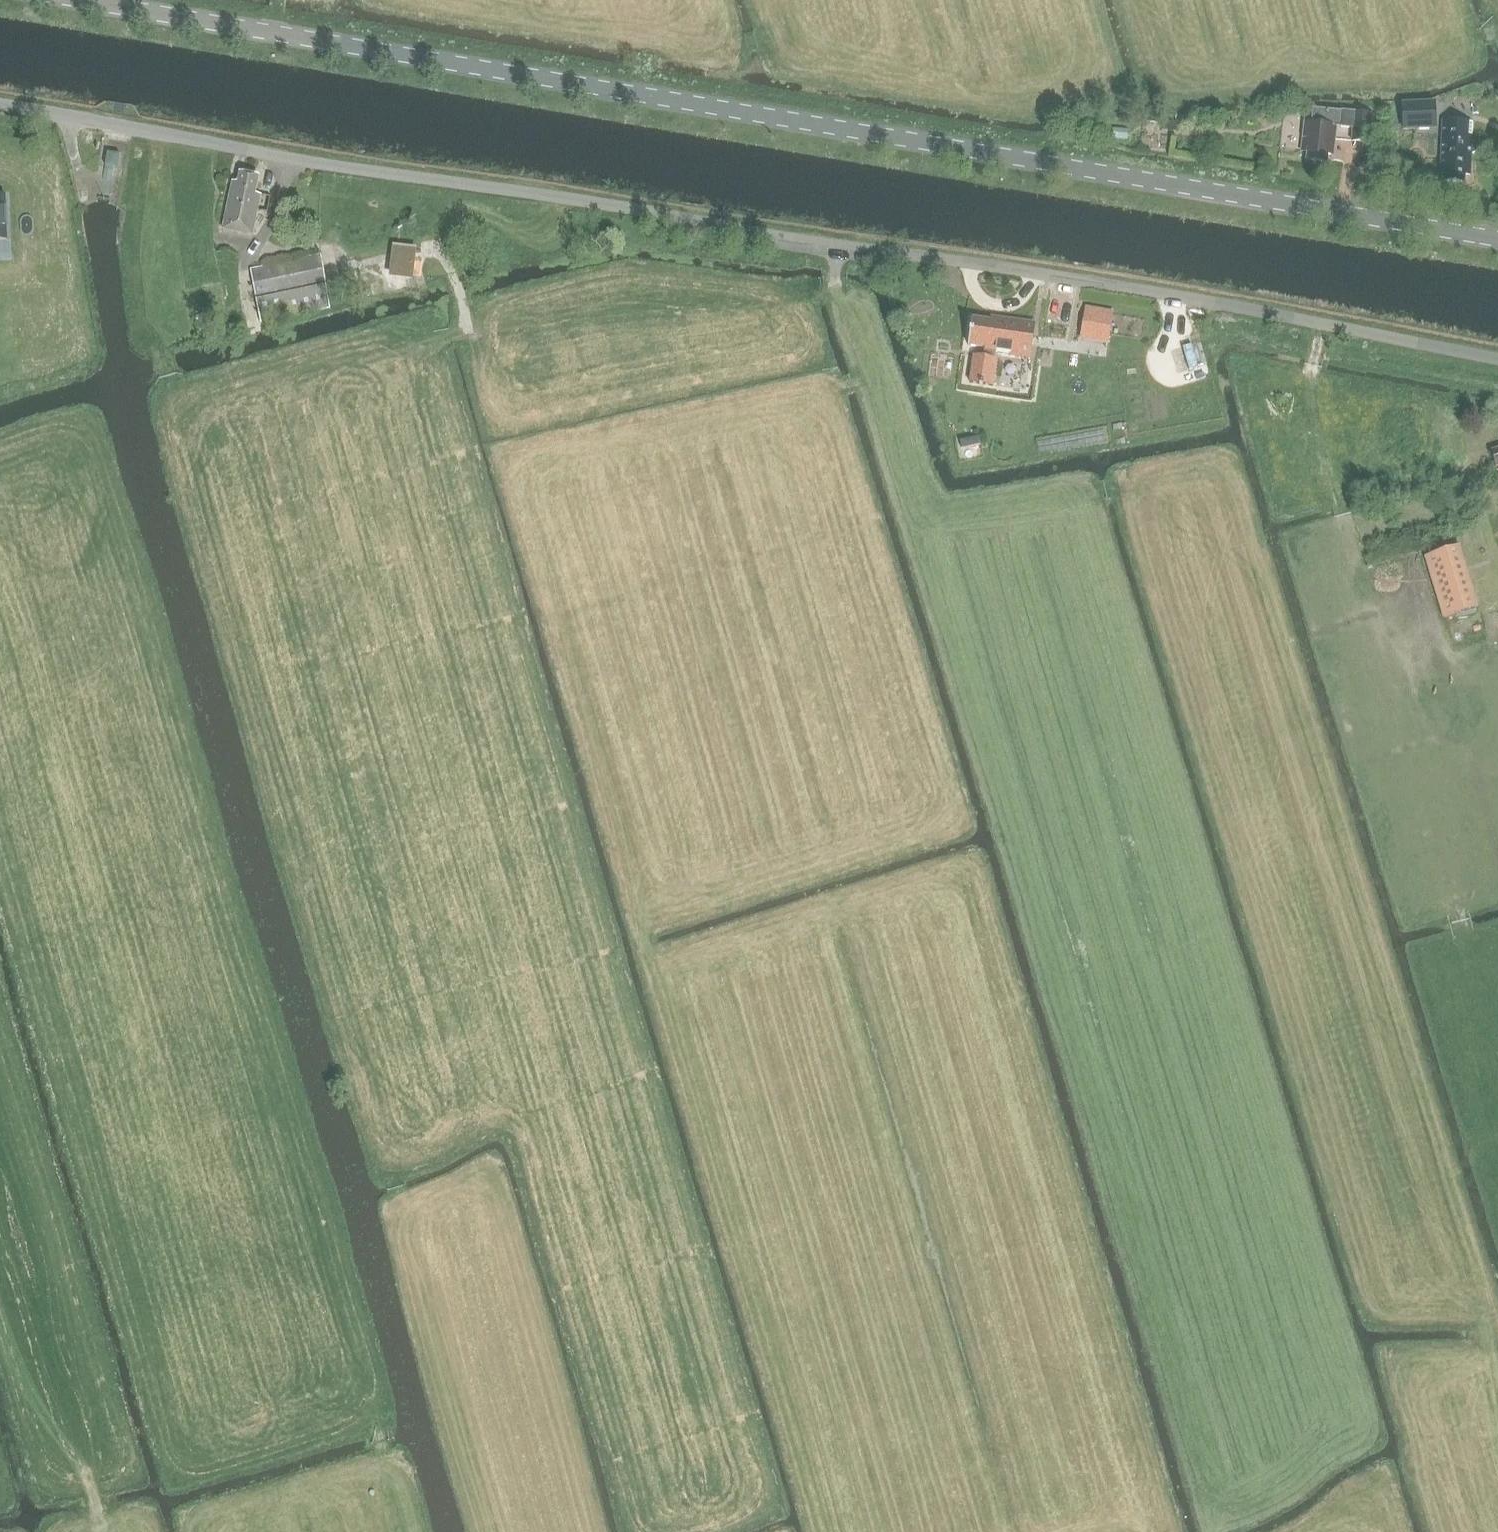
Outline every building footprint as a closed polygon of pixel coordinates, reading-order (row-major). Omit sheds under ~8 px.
[(1432,103),(1400,105),(1402,133),(1434,131),(1432,103)] [(1355,112),(1341,111),(1341,112),(1313,109),(1312,123),(1305,122),(1302,151),(1308,151),(1307,160),(1327,162),(1328,154),(1333,155),(1336,126),(1353,128),(1352,142),(1369,143),(1371,114),(1355,113),(1355,112)] [(1442,121),(1440,173),(1445,174),(1445,181),(1464,182),(1464,174),(1470,174),(1473,122),(1442,121)] [(118,169),(120,154),(108,152),(105,167),(118,169)] [(268,196),(260,194),(255,194),(259,177),(239,173),(238,182),(232,181),(223,229),(252,235),(256,211),(265,213),(268,196)] [(321,255),(249,269),(260,324),(332,309),(321,255)] [(1114,313),(1115,301),(1090,298),(1089,310),(1114,313)] [(1114,332),(1116,321),(1089,317),(1087,328),(1114,332)] [(1029,358),(1034,326),(998,321),(997,326),(989,325),(990,322),(971,319),(967,346),(984,349),(983,360),(973,359),(969,386),(991,389),(995,362),(993,362),(994,352),(1029,358)] [(1156,416),(1203,404),(1206,413),(1214,411),(1203,365),(1191,368),(1197,391),(1190,393),(1182,359),(1144,368),(1156,416)] [(1425,556),(1444,618),(1477,608),(1458,546),(1425,556)]
